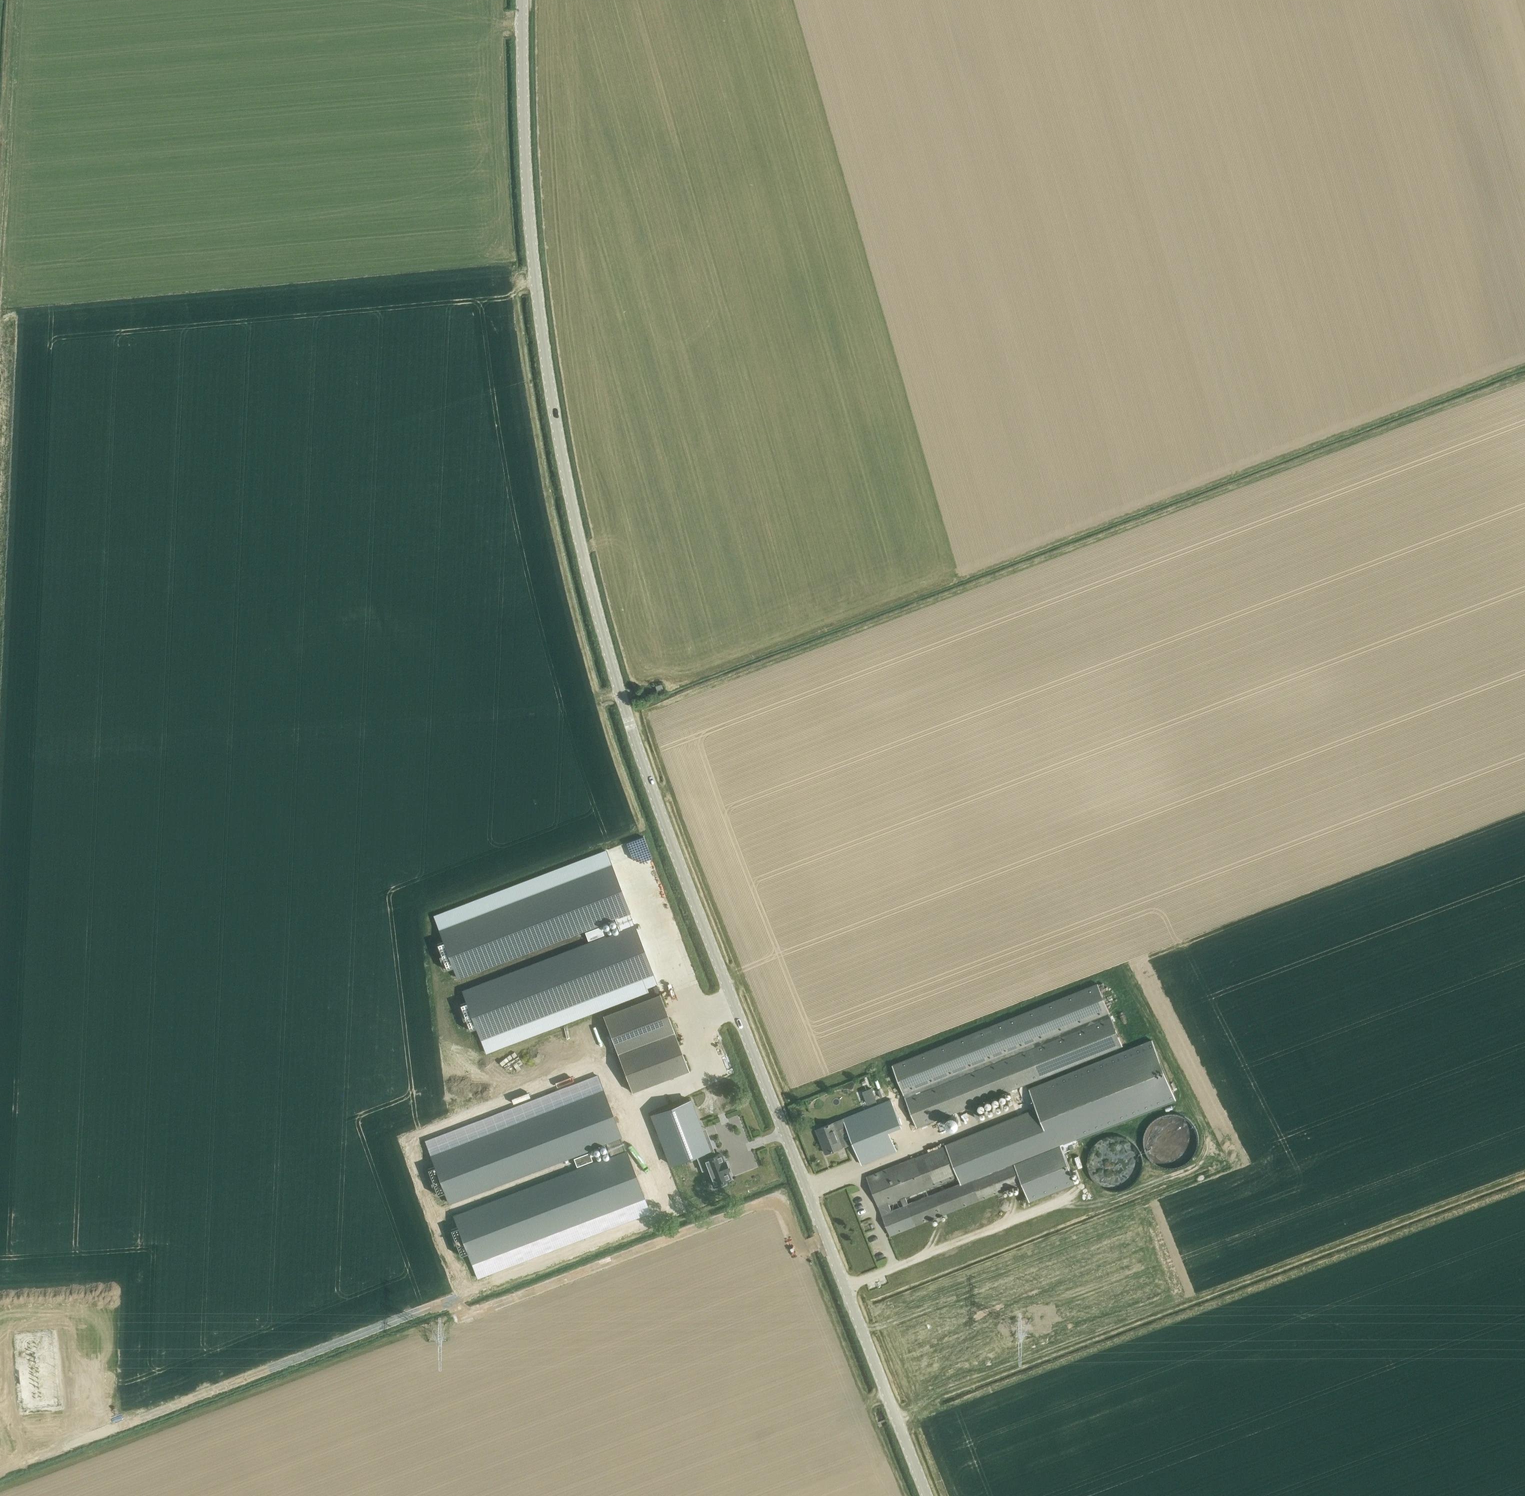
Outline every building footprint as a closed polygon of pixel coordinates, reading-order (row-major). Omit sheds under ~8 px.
[(611,865),(440,929),(459,978),(615,918),(630,913),(611,865)] [(620,931),(464,990),(482,1038),(652,973),(630,913),(615,918),(620,931)] [(601,926),(585,932),(589,941),(604,935),(601,926)] [(892,1064),(917,1127),(1122,1045),(1098,983),(892,1064)] [(603,1015),(632,1092),(689,1070),(660,993),(603,1015)] [(1152,1040),(1029,1089),(1037,1108),(946,1144),(946,1145),(916,1158),(876,1173),(867,1177),(879,1207),(883,1205),(886,1213),(882,1214),(890,1235),(900,1231),(1022,1182),(1029,1201),(1076,1183),(1064,1152),(1071,1149),(1070,1146),(1083,1140),(1081,1137),(1176,1099),(1152,1040)] [(472,1272),(651,1208),(607,1076),(427,1139),(449,1201),(615,1147),(620,1162),(453,1218),(472,1272)] [(691,1099),(652,1114),(671,1164),(696,1155),(702,1170),(707,1169),(714,1187),(726,1182),(726,1179),(732,1177),(722,1151),(716,1154),(706,1127),(703,1128),(691,1099)] [(878,1103),(843,1117),(862,1165),(897,1150),(878,1103)] [(833,1122),(817,1129),(826,1153),(847,1145),(840,1128),(836,1130),(833,1122)]
